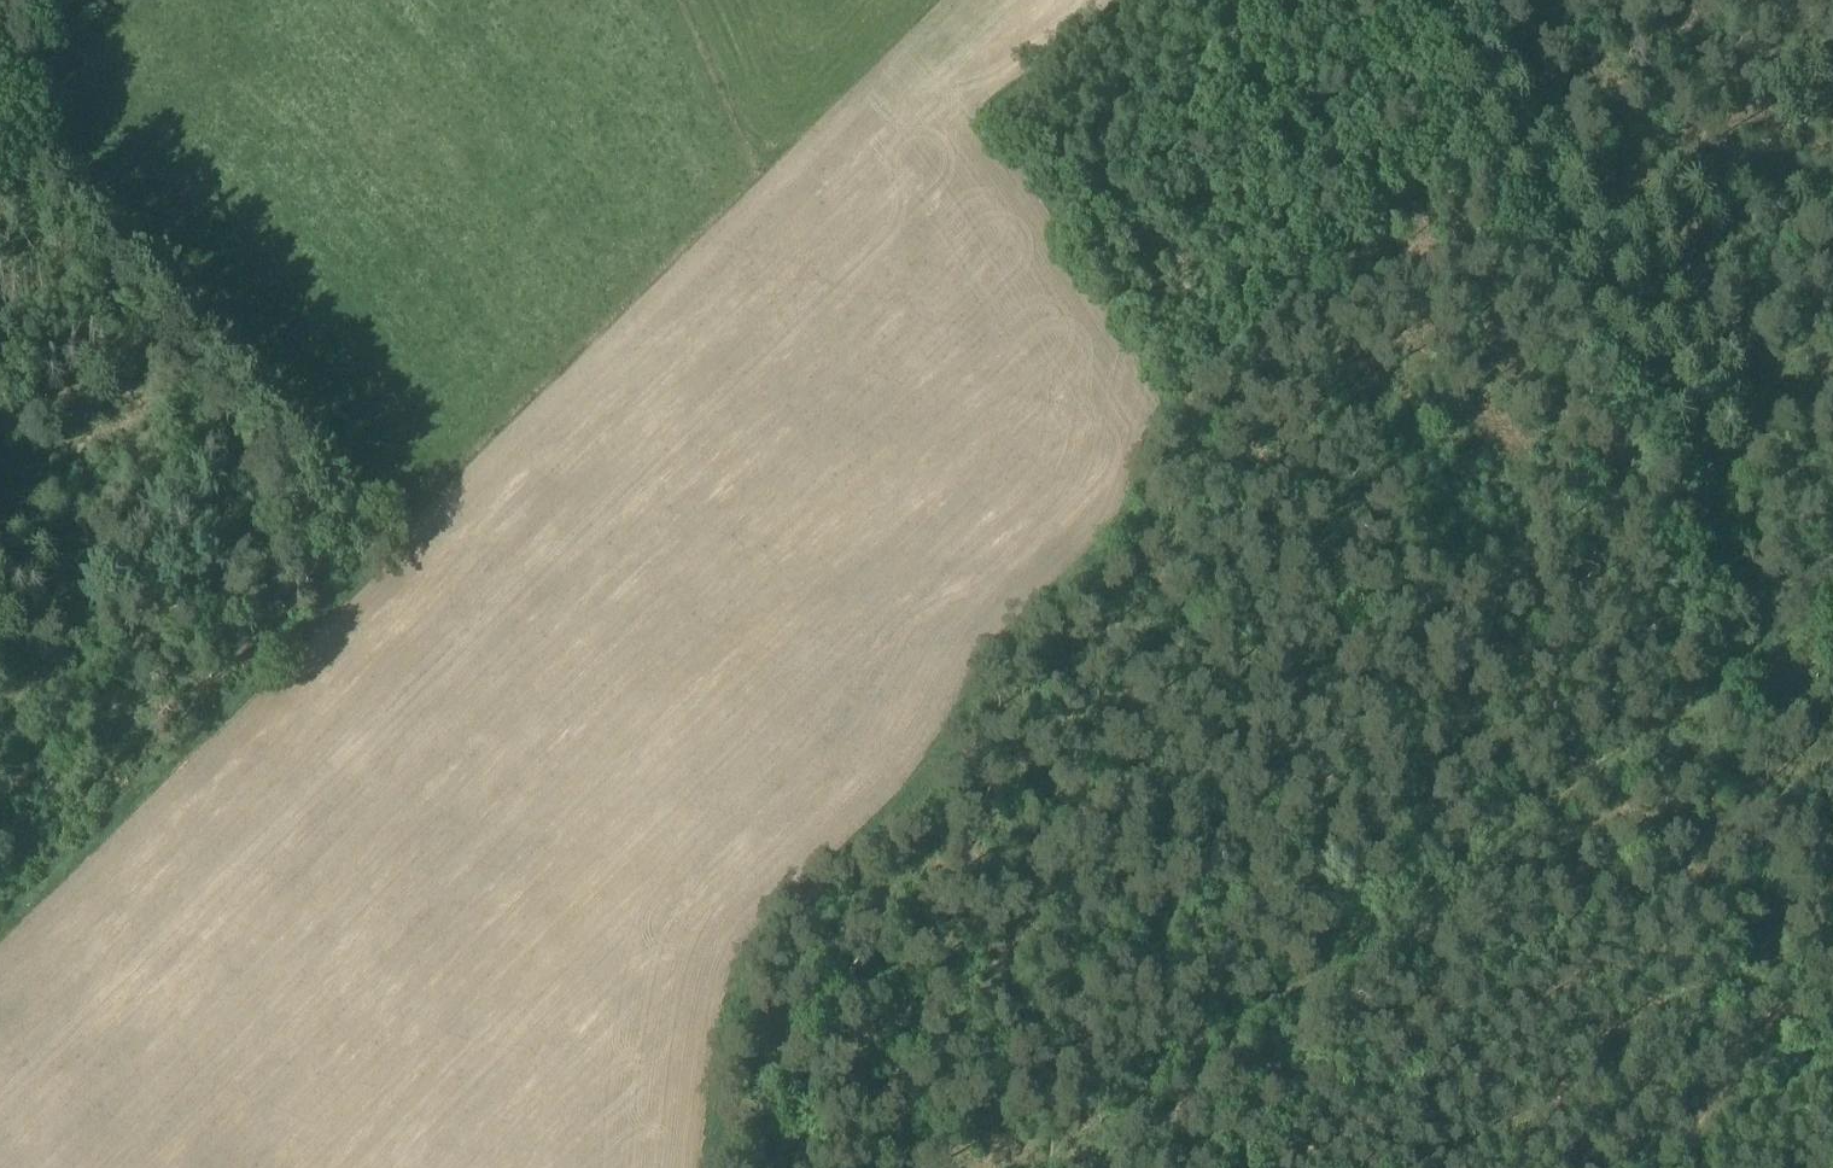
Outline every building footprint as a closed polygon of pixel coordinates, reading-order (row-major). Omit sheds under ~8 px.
[(1515,239),(1513,238),(1510,239),(1508,240),(1506,242),(1506,244),(1506,247),(1507,249),(1509,251),(1512,251),(1514,251),(1516,250),(1518,248),(1519,245),(1518,243),(1517,241),(1515,239)] [(1528,262),(1525,262),(1523,262),(1521,263),(1519,265),(1519,267),(1519,270),(1520,272),(1522,274),(1525,274),(1527,274),(1529,273),(1531,271),(1531,268),(1531,266),(1530,264),(1528,262)]
